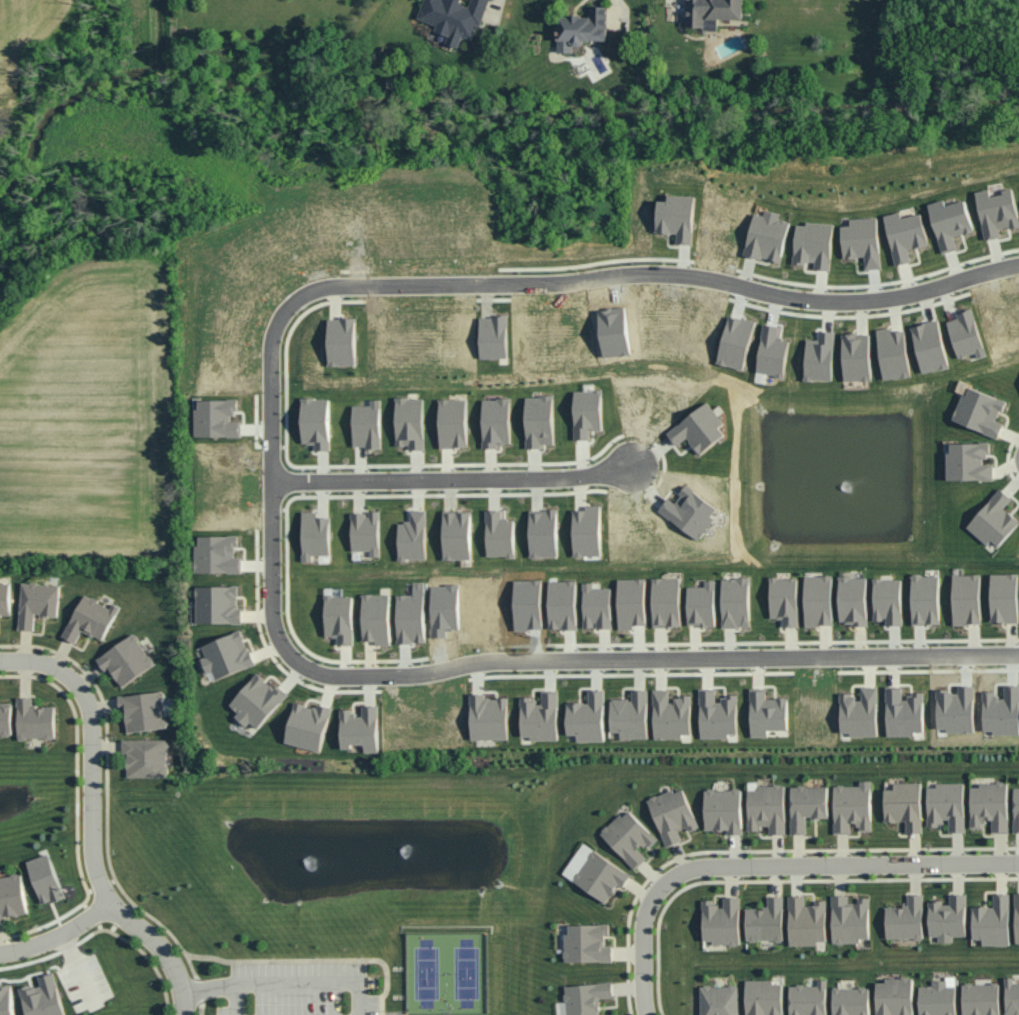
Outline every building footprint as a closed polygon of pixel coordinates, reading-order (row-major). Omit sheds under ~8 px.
[(471,3),(461,0),(425,0),(419,19),(438,25),(436,31),(450,36),(447,44),(460,48),(463,36),(476,40),(489,0),(472,0),(471,3)] [(719,29),(719,19),(745,19),(745,0),(688,0),(687,28),(719,29)] [(609,41),(609,6),(589,6),(589,16),(560,16),(560,53),(574,53),(574,46),(584,46),(584,41),(609,41)] [(985,240),(1001,237),(1000,230),(1018,227),(1018,216),(1015,188),(1003,190),(1004,195),(992,197),(991,190),(978,192),(985,240)] [(694,245),(696,196),(669,195),(669,201),(659,201),(658,233),(679,234),(678,244),(694,245)] [(929,204),(944,253),(958,248),(955,237),(976,230),(967,200),(947,206),(945,200),(929,204)] [(791,221),(781,220),(782,213),(766,210),(765,216),(754,213),(747,255),(783,262),(791,221)] [(923,214),(903,218),(901,213),(886,216),(896,265),(912,262),(910,250),(930,246),(923,214)] [(845,258),(866,256),(867,270),(882,269),(879,217),(851,219),(852,226),(843,226),(845,258)] [(831,271),(835,225),(798,222),(794,263),(816,265),(816,269),(831,271)] [(978,358),(986,356),(974,310),(958,314),(959,319),(949,321),(959,359),(977,354),(978,358)] [(482,358),(509,358),(508,317),(482,317),(482,358)] [(755,321),(728,317),(720,365),(746,370),(755,321)] [(330,366),(357,366),(357,319),(329,319),(330,366)] [(923,374),(951,368),(940,320),(913,327),(923,374)] [(781,327),(765,324),(757,373),(785,377),(791,340),(779,338),(781,327)] [(912,376),(906,331),(894,333),(893,328),(878,330),(885,380),(912,376)] [(836,332),(820,331),(820,340),(808,340),(806,381),(834,382),(836,332)] [(872,380),(871,334),(844,335),(844,381),(872,380)] [(575,440),(591,440),(591,431),(602,431),(603,390),(595,390),(595,385),(586,384),(585,392),(576,392),(575,440)] [(953,421),(999,438),(1005,424),(999,422),(1007,401),(971,388),(968,396),(963,394),(953,421)] [(556,444),(554,396),(526,397),(528,449),(544,449),(543,445),(556,444)] [(411,450),(425,450),(424,398),(397,398),(397,446),(411,446),(411,450)] [(303,445),(316,445),(316,451),(331,451),(330,399),(303,399),(303,445)] [(511,444),(511,399),(484,399),(484,449),(500,449),(500,444),(511,444)] [(241,438),(242,421),(236,421),(237,401),(199,400),(199,409),(196,409),(195,437),(241,438)] [(354,406),(355,448),(382,448),(382,400),(371,400),(371,406),(354,406)] [(441,448),(469,448),(468,400),(440,400),(441,448)] [(668,434),(678,446),(688,438),(701,455),(726,436),(721,428),(725,425),(709,403),(668,434)] [(952,444),(952,453),(948,453),(948,481),(995,481),(995,464),(984,465),(984,457),(991,457),(991,444),(952,444)] [(720,508),(686,487),(676,504),(668,499),(659,513),(700,539),(720,508)] [(993,541),(1001,547),(1018,525),(1018,521),(1005,509),(1014,499),(1001,489),(968,529),(989,546),(993,541)] [(587,511),(574,511),(575,556),(602,556),(601,506),(587,506),(587,511)] [(399,523),(400,561),(428,561),(427,510),(411,510),(412,523),(399,523)] [(503,510),(487,511),(488,558),(516,557),(515,519),(503,520),(503,510)] [(532,557),(559,557),(558,511),(532,511),(532,557)] [(331,556),(331,518),(319,518),(319,513),(304,512),(303,562),(313,563),(313,556),(331,556)] [(353,514),(353,552),(371,552),(371,557),(381,557),(380,512),(369,512),(369,514),(353,514)] [(472,560),(472,512),(444,513),(445,561),(472,560)] [(200,537),(200,545),(196,545),(196,574),(242,574),(242,558),(238,558),(238,536),(200,537)] [(955,626),(983,625),(981,575),(953,576),(955,626)] [(992,575),(992,624),(1018,623),(1018,575),(992,575)] [(833,576),(806,577),(807,627),(834,626),(833,576)] [(940,576),(912,577),(913,625),(941,625),(940,576)] [(841,626),(869,625),(868,577),(840,578),(841,626)] [(800,627),(799,578),(771,579),(771,618),(783,618),(784,628),(800,627)] [(654,628),(682,627),(681,579),(653,579),(654,628)] [(723,628),(751,628),(750,579),(722,579),(723,628)] [(902,579),(874,580),(875,621),(887,621),(887,626),(903,626),(902,579)] [(620,580),(619,630),(634,630),(634,626),(647,626),(647,580),(620,580)] [(717,626),(716,581),(706,582),(706,588),(688,588),(689,627),(717,626)] [(551,582),(550,630),(577,630),(578,582),(551,582)] [(61,585),(22,583),(20,630),(35,631),(36,616),(59,617),(61,585)] [(594,589),(594,584),(585,583),(584,628),(596,629),(612,629),(612,589),(594,589)] [(0,584),(0,616),(11,617),(11,584),(0,584)] [(197,624),(241,624),(241,587),(197,587),(197,624)] [(355,645),(354,597),(335,598),(334,590),(326,590),(327,637),(339,637),(339,646),(355,645)] [(65,638),(77,644),(82,632),(104,642),(120,608),(113,604),(111,608),(84,595),(65,638)] [(391,595),(364,595),(364,641),(376,641),(376,645),(391,645),(391,595)] [(399,644),(426,643),(426,595),(398,596),(399,644)] [(202,660),(208,675),(214,673),(217,680),(256,666),(243,632),(203,646),(207,658),(202,660)] [(110,670),(122,688),(156,665),(136,635),(97,660),(106,672),(110,670)] [(259,729),(288,696),(276,686),(274,689),(258,675),(231,706),(239,714),(236,717),(247,727),(251,723),(259,729)] [(878,738),(878,688),(861,688),(861,695),(841,695),(841,733),(851,733),(851,738),(878,738)] [(916,737),(916,732),(925,732),(924,693),(910,693),(911,701),(903,701),(903,689),(887,689),(888,737),(916,737)] [(655,741),(683,740),(683,736),(692,736),(691,697),(672,698),(672,690),(654,690),(655,741)] [(789,730),(789,699),(767,699),(767,690),(751,690),(752,739),(769,738),(769,731),(789,730)] [(568,735),(579,735),(579,743),(605,743),(606,691),(589,691),(589,704),(568,704),(568,735)] [(649,741),(649,691),(633,691),(633,700),(612,700),(612,733),(622,733),(622,740),(649,741)] [(701,740),(729,740),(728,735),(738,735),(738,696),(724,696),(724,702),(716,702),(716,691),(700,692),(701,740)] [(119,696),(119,710),(126,709),(128,733),(168,730),(167,717),(176,716),(175,699),(165,699),(165,693),(119,696)] [(522,737),(531,737),(531,742),(559,742),(559,693),(543,693),(543,705),(536,705),(536,698),(521,698),(522,737)] [(472,741),(509,741),(509,697),(472,697),(472,741)] [(34,698),(19,698),(19,740),(56,740),(56,707),(34,707),(34,698)] [(12,704),(0,704),(0,737),(13,736),(12,704)] [(333,708),(316,704),(315,708),(296,704),(286,744),(322,753),(333,708)] [(363,707),(363,717),(355,717),(355,710),(342,710),(342,748),(365,747),(365,753),(379,753),(379,706),(363,707)] [(126,779),(169,778),(168,740),(126,741),(126,779)] [(835,785),(835,833),(852,833),(852,824),(862,824),(862,831),(872,830),(872,780),(860,780),(860,785),(835,785)] [(924,832),(923,781),(895,782),(895,789),(885,789),(886,821),(907,821),(908,832),(924,832)] [(929,824),(950,823),(950,832),(966,831),(966,782),(937,782),(937,787),(928,787),(929,824)] [(972,783),(972,828),(983,828),(983,821),(993,821),(993,832),(1009,832),(1009,783),(972,783)] [(787,833),(786,785),(749,786),(750,831),(762,830),(761,825),(770,825),(770,833),(787,833)] [(829,785),(792,786),(793,833),(808,832),(807,818),(830,817),(829,785)] [(649,800),(667,846),(683,840),(679,830),(688,827),(690,832),(700,827),(684,786),(649,800)] [(744,834),(743,789),(706,789),(707,830),(729,829),(730,834),(744,834)] [(635,869),(648,858),(639,849),(646,843),(651,848),(659,839),(629,807),(601,834),(635,869)] [(595,849),(585,842),(563,873),(573,880),(595,849)] [(619,884),(624,888),(633,873),(594,850),(575,882),(608,902),(619,884)] [(29,859),(41,904),(64,898),(52,853),(29,859)] [(28,916),(23,873),(0,876),(0,919),(28,916)] [(968,936),(968,893),(951,893),(951,901),(930,901),(930,936),(940,936),(940,941),(954,941),(954,936),(968,936)] [(1011,893),(995,893),(995,906),(974,906),(974,938),(984,938),(984,945),(1011,945),(1011,893)] [(887,906),(887,939),(924,938),(924,894),(908,894),(909,906),(887,906)] [(790,945),(819,945),(819,941),(827,941),(827,902),(806,902),(806,895),(790,895),(790,945)] [(871,938),(870,897),(858,897),(858,902),(849,902),(849,895),(833,895),(834,943),(862,943),(862,938),(871,938)] [(784,896),(769,896),(769,908),(747,908),(747,941),(784,941),(784,896)] [(704,940),(714,940),(714,944),(741,945),(742,897),(725,897),(724,906),(716,906),(716,900),(704,899),(704,940)] [(567,924),(567,961),(613,961),(613,945),(606,945),(606,935),(610,935),(611,924),(567,924)] [(54,972),(39,976),(41,984),(21,989),(27,1014),(65,1014),(54,972)] [(957,976),(947,976),(947,980),(933,980),(933,986),(920,986),(920,1014),(958,1014),(957,976)] [(1018,1014),(1018,983),(1015,983),(1015,977),(1006,977),(1007,1014),(1018,1014)] [(914,978),(877,979),(878,1014),(915,1014),(914,978)] [(784,983),(775,983),(775,979),(747,980),(747,1014),(784,1014),(784,983)] [(819,979),(819,985),(790,985),(791,1014),(828,1014),(827,979),(819,979)] [(600,998),(614,997),(614,982),(566,984),(567,1014),(563,1014),(601,1014),(600,998)] [(11,983),(0,984),(0,1014),(15,1014),(11,983)] [(1000,983),(963,984),(964,1014),(1001,1014),(1000,983)] [(701,1014),(740,1014),(740,985),(701,986),(701,1014)] [(834,1014),(871,1014),(871,988),(834,987),(834,1014)]
